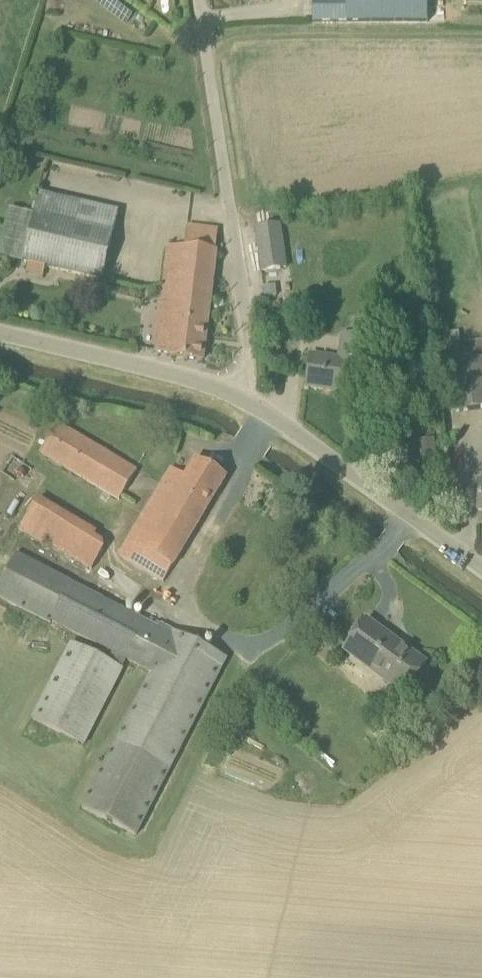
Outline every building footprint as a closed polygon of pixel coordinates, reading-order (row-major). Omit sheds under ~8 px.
[(314,25),(349,26),(349,22),(428,22),(428,0),(314,0),(314,25)] [(119,212),(87,205),(83,224),(35,213),(23,263),(103,282),(119,212)] [(257,228),(265,273),(291,270),(283,223),(257,228)] [(171,354),(171,357),(203,361),(218,231),(187,227),(185,249),(169,247),(156,352),(171,354)] [(460,344),(458,330),(443,332),(445,346),(451,410),(481,408),(481,342),(460,344)] [(362,395),(363,396),(368,364),(367,364),(371,340),(343,336),(339,360),(311,356),(306,387),(324,390),(324,388),(362,393),(362,395)] [(137,470),(58,424),(40,453),(120,500),(137,470)] [(164,582),(226,478),(199,462),(188,480),(171,469),(119,555),(164,582)] [(42,545),(62,511),(40,498),(20,532),(42,545)] [(110,651),(128,660),(152,672),(82,808),(135,837),(227,658),(161,624),(159,629),(16,555),(0,588),(0,594),(110,651)] [(426,664),(367,620),(344,651),(404,694),(426,664)] [(128,660),(110,651),(106,659),(72,642),(32,719),(85,746),(125,669),(123,668),(128,660)]
